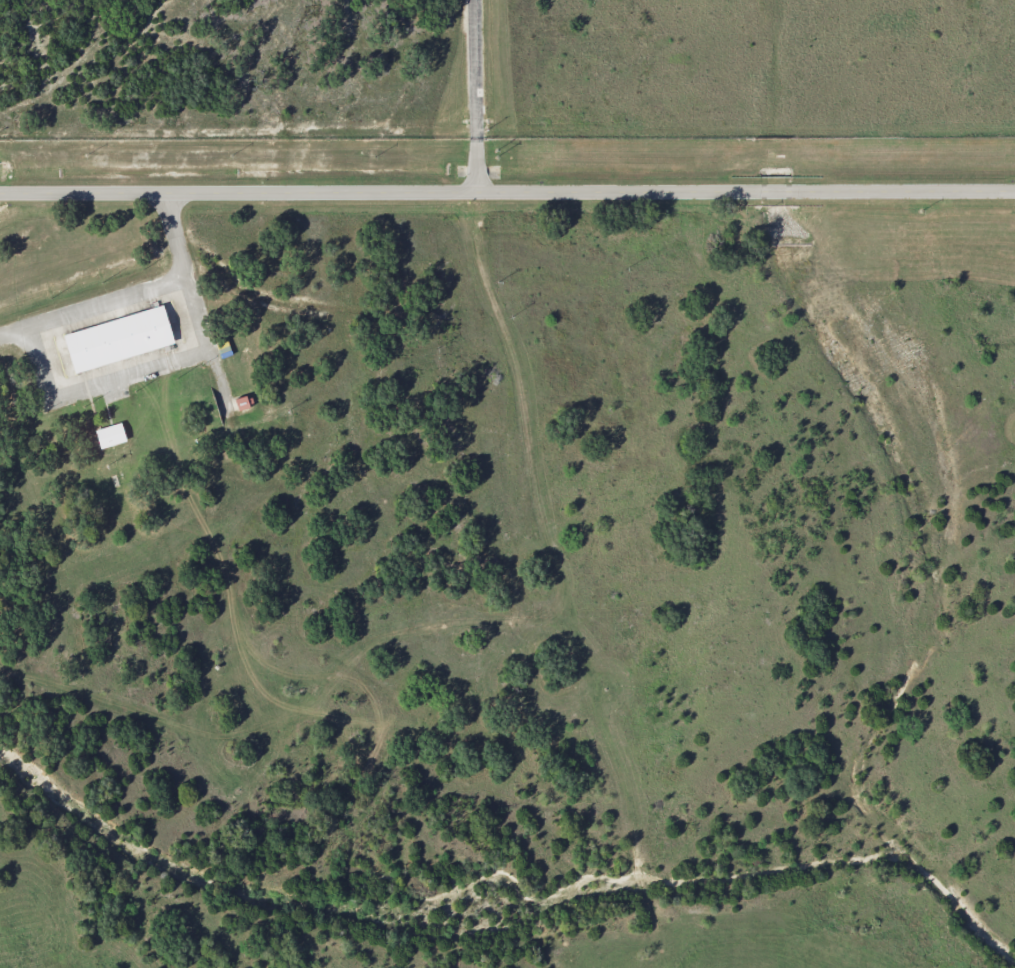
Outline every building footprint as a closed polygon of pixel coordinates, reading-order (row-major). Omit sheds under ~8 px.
[(174,346),(164,307),(63,333),(73,371),(174,346)] [(163,371),(174,371),(174,345),(162,346),(163,371)] [(238,411),(250,407),(246,395),(234,399),(238,411)] [(95,431),(101,449),(127,440),(121,422),(95,431)]
